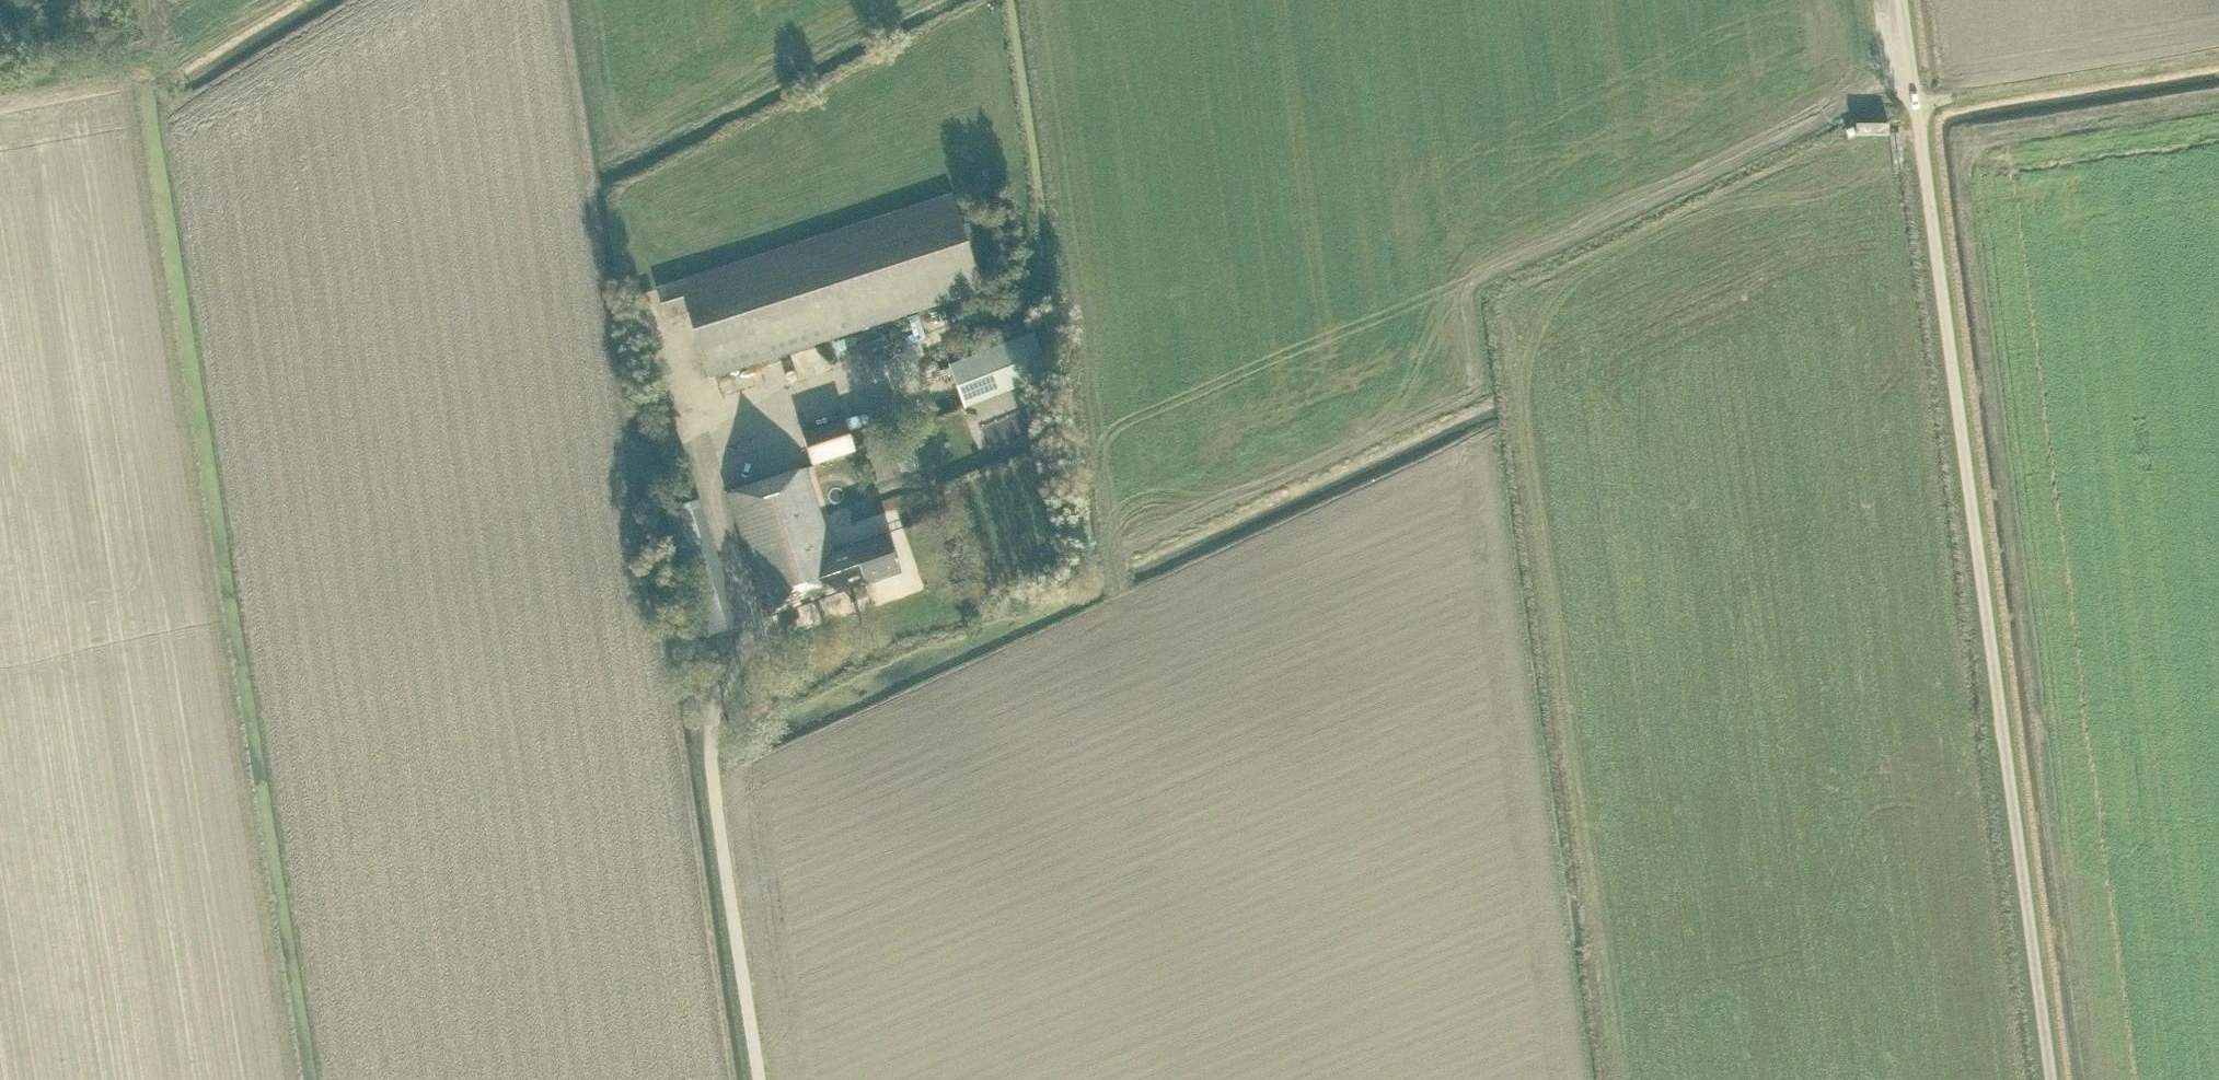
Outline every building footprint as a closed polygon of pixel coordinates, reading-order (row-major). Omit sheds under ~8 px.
[(708,377),(736,368),(981,289),(950,194),(655,289),(664,317),(686,310),(708,377)] [(965,406),(1047,375),(1032,333),(949,364),(965,406)] [(811,463),(853,449),(843,419),(801,433),(811,463)] [(865,582),(899,570),(886,533),(845,547),(846,552),(833,556),(831,549),(830,550),(803,468),(727,493),(768,616),(845,589),(844,585),(863,579),(865,582)]
